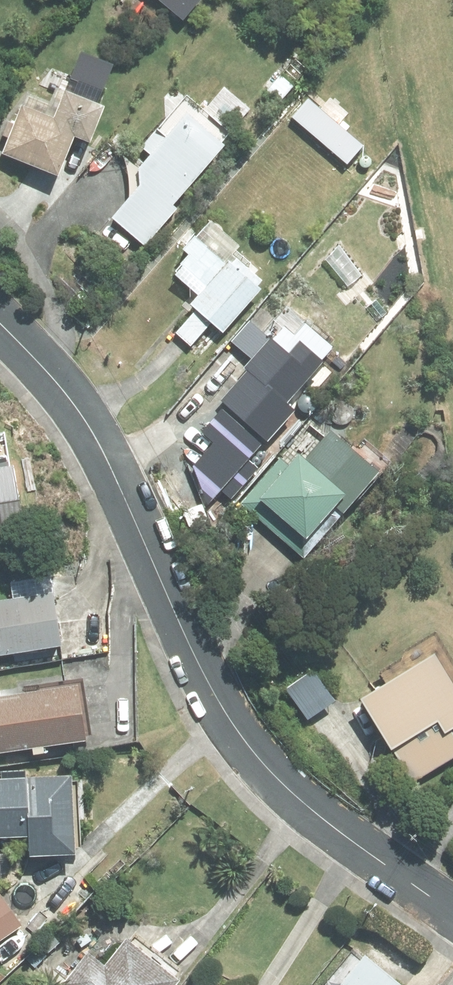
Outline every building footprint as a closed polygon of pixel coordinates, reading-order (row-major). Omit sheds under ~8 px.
[(132,8),(139,0),(122,0),(132,8)] [(295,90),(280,77),(267,92),(281,105),(295,90)] [(1,139),(7,141),(1,157),(55,179),(71,140),(85,147),(99,112),(63,97),(51,124),(20,111),(13,128),(7,126),(1,139)] [(138,188),(111,221),(145,249),(176,212),(172,208),(221,151),(185,120),(138,175),(138,188)] [(180,254),(186,259),(178,269),(203,290),(188,308),(194,313),(174,336),(190,350),(209,326),(222,337),(259,294),(254,290),(260,283),(234,261),(228,268),(225,265),(222,267),(191,242),(180,254)] [(320,366),(297,345),(298,343),(284,329),(270,344),(248,323),(230,343),(250,362),(243,370),(247,374),(219,403),(263,445),(291,414),(282,406),(320,366)] [(278,462),(239,506),(302,560),(375,477),(327,435),(302,464),(296,459),(287,469),(278,462)] [(0,604),(0,659),(57,651),(47,579),(8,585),(11,602),(0,604)] [(82,746),(75,690),(0,700),(0,756),(29,752),(30,759),(41,757),(41,751),(82,746)] [(372,724),(411,785),(452,758),(452,718),(449,711),(437,718),(421,693),(372,724)] [(0,783),(0,842),(26,841),(27,861),(71,860),(69,781),(0,783)] [(21,930),(0,898),(0,943),(21,930)] [(172,983),(179,974),(157,957),(150,965),(123,944),(102,972),(85,958),(64,984),(175,984),(172,983)] [(362,959),(341,984),(393,984),(362,959)]
